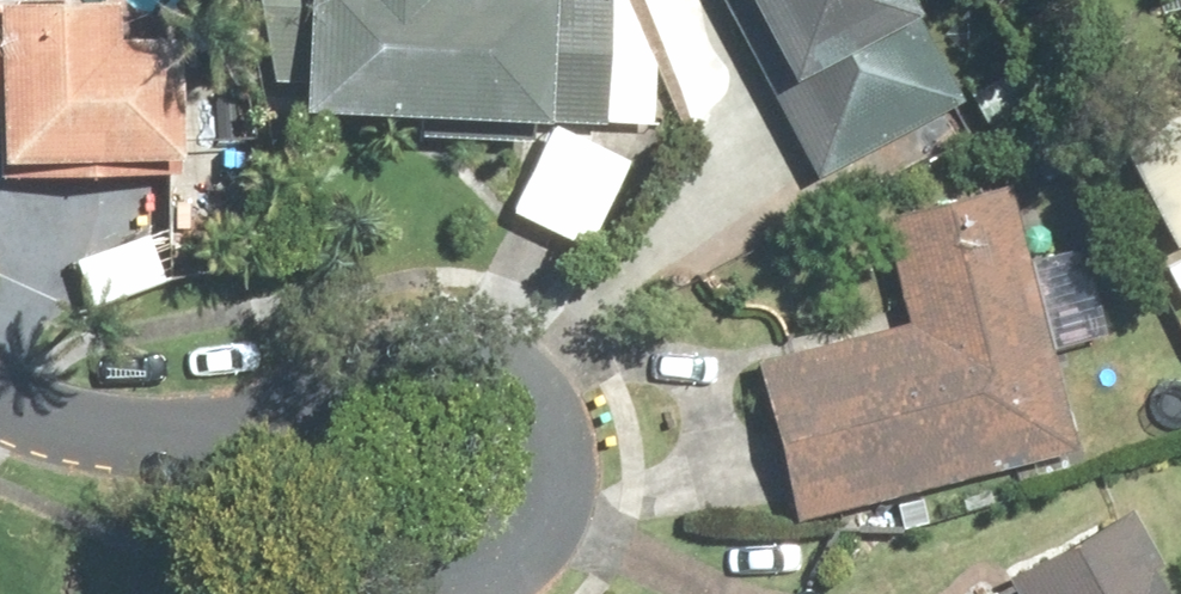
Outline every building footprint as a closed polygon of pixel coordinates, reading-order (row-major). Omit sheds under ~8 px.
[(23,0),(0,0),(0,46),(23,0)] [(25,157),(205,164),(210,43),(140,41),(142,0),(30,0),(25,157)] [(624,119),(628,0),(324,0),(320,107),(624,119)] [(822,167),(985,83),(942,0),(772,0),(809,71),(780,85),(822,167)] [(1124,133),(1179,241),(1180,240),(1180,104),(1124,133)] [(1091,443),(1017,157),(876,194),(907,314),(763,351),(806,516),(1091,443)] [(973,593),(1180,593),(1180,581),(1137,503),(973,593)]
